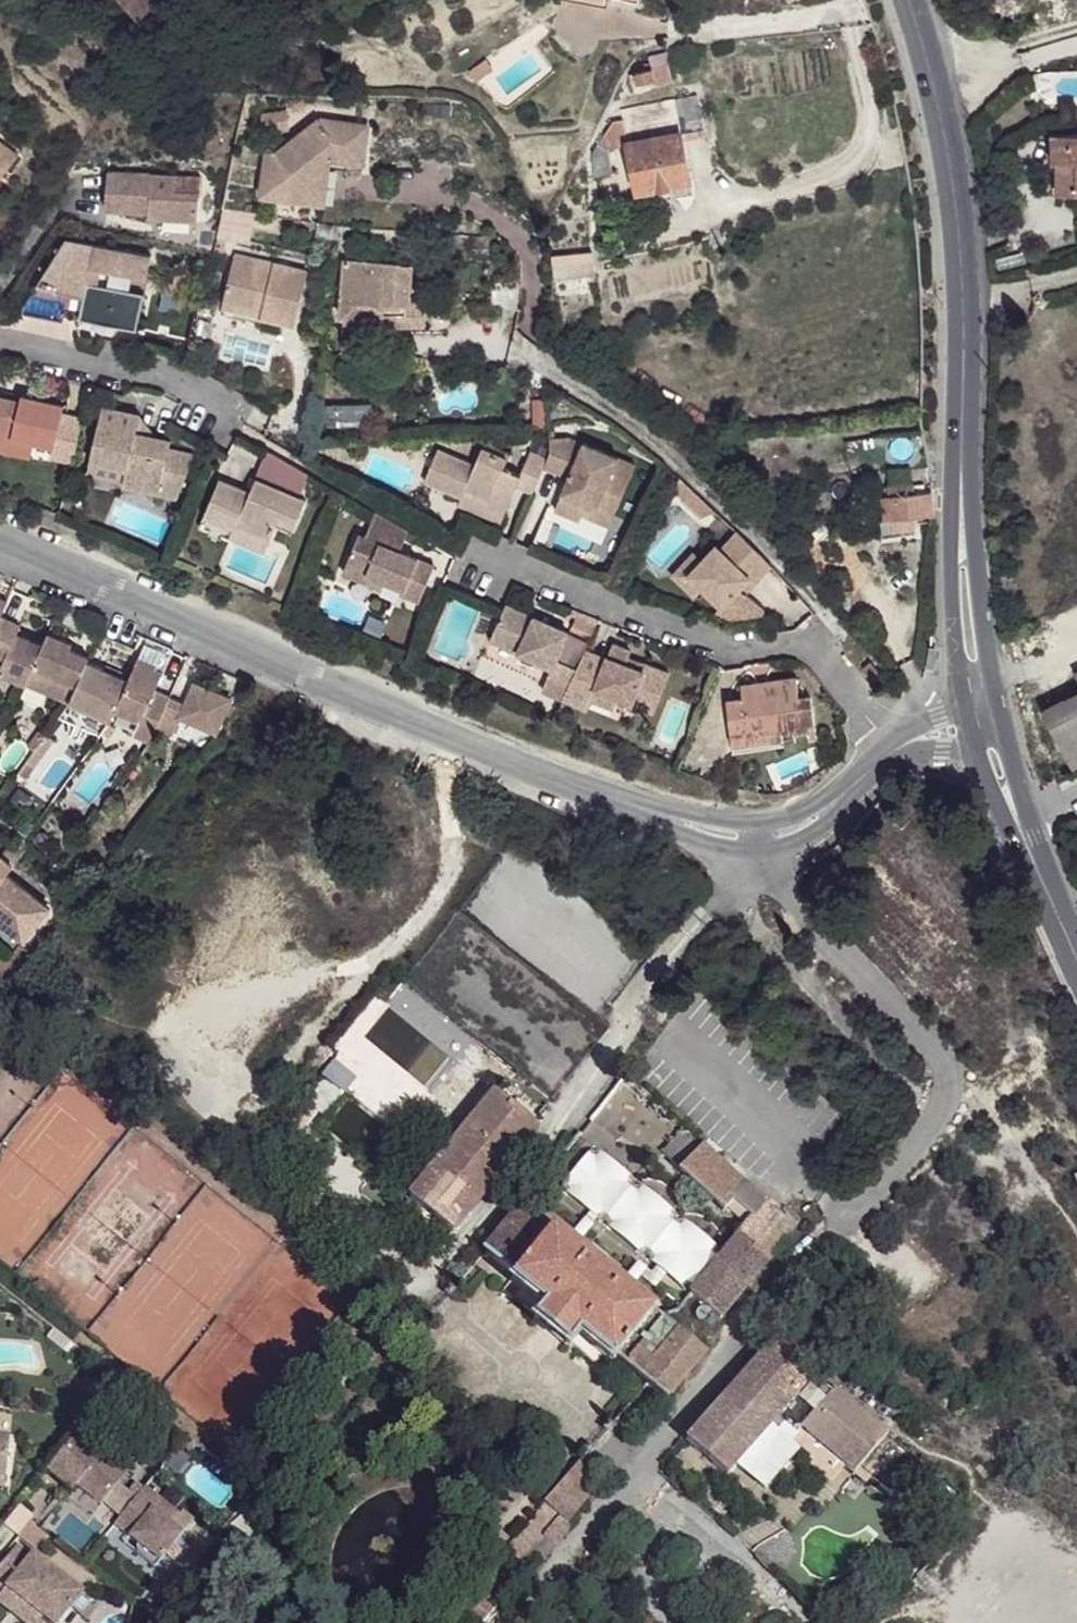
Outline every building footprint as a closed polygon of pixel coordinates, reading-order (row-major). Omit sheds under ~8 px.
[(139,20),(156,5),(151,0),(122,0),(139,20)] [(650,63),(652,69),(667,65),(666,53),(648,58),(650,63)] [(486,59),(469,72),(476,81),(493,68),(486,59)] [(630,77),(632,86),(654,80),(655,85),(672,81),(667,65),(652,69),(650,63),(643,65),(645,72),(630,77)] [(624,121),(628,141),(626,141),(627,147),(639,204),(693,194),(683,141),(705,137),(697,96),(622,111),(624,121)] [(290,101),(291,113),(304,111),(303,100),(290,101)] [(286,111),(262,115),(264,134),(289,130),(286,111)] [(266,150),(260,195),(306,201),(310,171),(326,160),(346,162),(362,164),(367,127),(318,120),(276,152),(266,150)] [(605,136),(608,151),(627,147),(626,141),(628,141),(624,121),(614,123),(605,136)] [(1052,135),(1052,163),(1055,163),(1076,163),(1076,188),(1076,134),(1052,135)] [(608,151),(605,136),(593,154),(597,177),(612,174),(608,151)] [(19,155),(0,141),(0,180),(19,155)] [(310,171),(306,201),(323,203),(327,168),(345,170),(346,162),(326,160),(310,171)] [(1076,188),(1076,163),(1055,163),(1055,194),(1076,194),(1076,188)] [(108,172),(105,210),(148,213),(157,214),(157,219),(198,222),(201,179),(108,172)] [(63,315),(137,330),(144,295),(107,287),(98,285),(101,269),(110,271),(147,279),(151,256),(67,239),(23,307),(25,307),(33,295),(65,301),(63,315)] [(592,251),(552,255),(554,270),(593,266),(592,251)] [(295,324),(307,273),(235,256),(225,301),(252,307),(256,302),(264,304),(261,316),(295,324)] [(402,263),(343,261),(342,318),(345,318),(384,319),(384,324),(424,325),(424,301),(411,301),(413,265),(402,265),(402,263)] [(101,269),(98,285),(107,287),(110,271),(101,269)] [(183,289),(186,276),(176,274),(173,286),(183,289)] [(180,300),(183,289),(173,286),(166,284),(163,296),(180,300)] [(252,307),(225,301),(221,314),(260,323),(261,316),(264,304),(256,302),(252,307)] [(13,443),(14,437),(34,442),(54,446),(51,457),(73,462),(82,420),(61,415),(63,407),(21,397),(20,402),(0,398),(0,440),(13,443)] [(534,425),(549,424),(548,398),(533,398),(534,425)] [(372,426),(372,403),(323,404),(323,426),(372,426)] [(136,434),(140,416),(103,408),(90,462),(126,470),(123,483),(159,491),(160,488),(179,493),(194,455),(169,450),(171,442),(136,434)] [(0,440),(0,450),(31,457),(34,442),(14,437),(13,443),(0,440)] [(549,440),(549,454),(547,460),(543,469),(568,479),(555,509),(580,520),(582,515),(586,504),(613,516),(634,466),(569,439),(549,440)] [(485,444),(483,448),(507,458),(509,454),(485,444)] [(543,469),(547,460),(530,453),(521,476),(503,469),(507,458),(483,448),(482,448),(475,466),(438,450),(425,481),(462,496),(505,514),(516,487),(533,494),(543,469)] [(309,475),(267,451),(255,479),(256,480),(251,492),(220,480),(211,503),(241,515),(237,524),(270,538),(276,524),(280,515),(296,521),(306,499),(299,496),(309,475)] [(126,470),(90,462),(87,475),(123,483),(126,470)] [(694,492),(679,477),(676,490),(686,500),(694,492)] [(934,515),(931,491),(915,493),(914,482),(889,485),(890,495),(884,496),(886,520),(882,520),(883,533),(915,529),(913,517),(934,515)] [(159,491),(123,483),(122,488),(176,500),(179,493),(160,488),(159,491)] [(505,514),(462,496),(459,504),(501,522),(505,514)] [(266,549),(270,538),(237,524),(241,515),(211,503),(205,517),(235,529),(232,536),(266,549)] [(613,516),(586,504),(582,515),(609,526),(613,516)] [(400,551),(408,531),(376,513),(365,539),(358,536),(342,574),(364,583),(367,576),(384,583),(402,590),(401,593),(419,601),(434,566),(400,551)] [(292,531),(296,521),(280,515),(276,524),(292,531)] [(755,584),(771,566),(760,554),(737,532),(720,549),(716,545),(703,560),(689,575),(703,589),(721,607),(715,613),(732,620),(763,615),(765,609),(750,596),(738,589),(741,585),(749,578),(755,584)] [(689,575),(703,560),(695,552),(673,576),(695,597),(703,589),(689,575)] [(367,576),(364,583),(381,590),(384,583),(367,576)] [(747,591),(755,584),(749,578),(741,585),(747,591)] [(506,605),(491,640),(553,667),(543,690),(563,698),(585,649),(598,619),(579,612),(570,633),(506,605)] [(26,685),(28,680),(43,646),(16,634),(21,624),(2,615),(0,619),(0,664),(3,666),(0,671),(0,674),(26,685)] [(43,646),(28,680),(46,688),(44,693),(70,704),(87,664),(89,659),(70,651),(72,646),(48,635),(43,646)] [(639,654),(642,647),(623,640),(620,645),(639,654)] [(607,658),(585,649),(563,698),(588,708),(592,699),(596,689),(618,698),(655,712),(670,674),(645,665),(643,672),(626,665),(631,652),(612,645),(607,658)] [(158,727),(171,697),(155,690),(163,673),(150,668),(151,664),(138,659),(128,682),(117,709),(141,720),(136,733),(152,740),(158,727)] [(871,662),(863,669),(874,681),(881,675),(871,662)] [(128,682),(87,664),(70,704),(111,722),(117,709),(128,682)] [(782,731),(815,727),(811,697),(799,699),(797,678),(741,685),(743,698),(726,700),(731,738),(782,731)] [(28,680),(26,685),(44,693),(46,688),(28,680)] [(171,697),(158,727),(174,734),(181,717),(216,732),(231,699),(194,683),(186,703),(171,697)] [(618,698),(596,689),(592,699),(614,708),(618,698)] [(1046,711),(1075,767),(1076,766),(1076,695),(1046,711)] [(109,725),(102,734),(108,739),(115,730),(109,725)] [(784,746),(782,731),(731,738),(733,752),(784,746)] [(30,746),(36,750),(46,736),(40,732),(30,746)] [(36,750),(19,774),(26,779),(54,741),(46,736),(36,750)] [(26,850),(16,842),(2,859),(0,858),(0,883),(26,850)] [(0,883),(0,921),(24,940),(49,908),(6,874),(0,883)] [(303,1097),(322,1112),(335,1095),(316,1080),(303,1097)] [(469,1125),(409,1198),(452,1233),(538,1126),(495,1091),(479,1112),(469,1125)] [(469,1125),(479,1112),(462,1098),(452,1111),(469,1125)] [(685,1148),(694,1137),(685,1129),(663,1153),(680,1169),(692,1155),(685,1148)] [(767,1200),(694,1137),(685,1148),(692,1155),(680,1169),(678,1170),(724,1210),(725,1208),(731,1201),(752,1219),(746,1226),(690,1294),(720,1320),(798,1225),(767,1200)] [(594,1150),(562,1190),(590,1212),(568,1240),(575,1246),(597,1218),(657,1266),(650,1275),(637,1264),(622,1283),(630,1290),(640,1278),(654,1289),(666,1274),(686,1290),(699,1274),(704,1277),(714,1265),(709,1261),(718,1249),(594,1150)] [(731,1201),(725,1208),(746,1226),(752,1219),(731,1201)] [(666,1398),(704,1351),(630,1290),(622,1283),(575,1246),(568,1240),(522,1203),(484,1251),(514,1275),(512,1278),(544,1305),(533,1319),(569,1348),(580,1335),(613,1362),(616,1358),(666,1398)] [(74,1345),(54,1329),(47,1337),(67,1354),(74,1345)] [(886,1435),(833,1389),(826,1397),(807,1381),(815,1373),(774,1338),(685,1440),(727,1476),(737,1465),(772,1427),(783,1413),(802,1429),(838,1460),(853,1472),(858,1467),(886,1435)] [(43,1390),(35,1389),(34,1400),(42,1401),(43,1390)] [(180,1420),(174,1428),(181,1435),(188,1427),(180,1420)] [(772,1427),(737,1465),(765,1489),(797,1450),(772,1427)] [(802,1429),(794,1438),(817,1458),(812,1464),(825,1475),(838,1460),(802,1429)] [(102,1451),(78,1432),(47,1470),(72,1490),(77,1485),(101,1505),(127,1472),(102,1451)] [(887,1492),(915,1459),(886,1435),(858,1467),(887,1492)] [(114,1437),(102,1451),(127,1472),(139,1457),(114,1437)] [(4,1480),(9,1439),(0,1438),(0,1479),(4,1480)] [(568,1523),(601,1482),(580,1463),(544,1503),(560,1516),(568,1523)] [(144,1488),(114,1526),(136,1544),(132,1550),(154,1568),(193,1519),(183,1511),(179,1516),(144,1488)] [(544,1503),(474,1584),(478,1587),(493,1600),(544,1537),(543,1537),(560,1516),(544,1503)] [(555,1546),(568,1530),(568,1523),(560,1516),(543,1537),(544,1537),(555,1546)] [(29,1523),(18,1536),(36,1551),(47,1537),(29,1523)] [(0,1567),(0,1594),(2,1595),(7,1589),(49,1622),(58,1622),(70,1608),(82,1594),(33,1554),(31,1557),(17,1546),(0,1567)] [(499,1605),(493,1600),(478,1587),(454,1614),(464,1622),(483,1622),(499,1605)] [(2,1595),(0,1597),(0,1604),(23,1622),(49,1622),(7,1589),(2,1595)] [(82,1594),(70,1608),(85,1620),(97,1606),(82,1594)]
